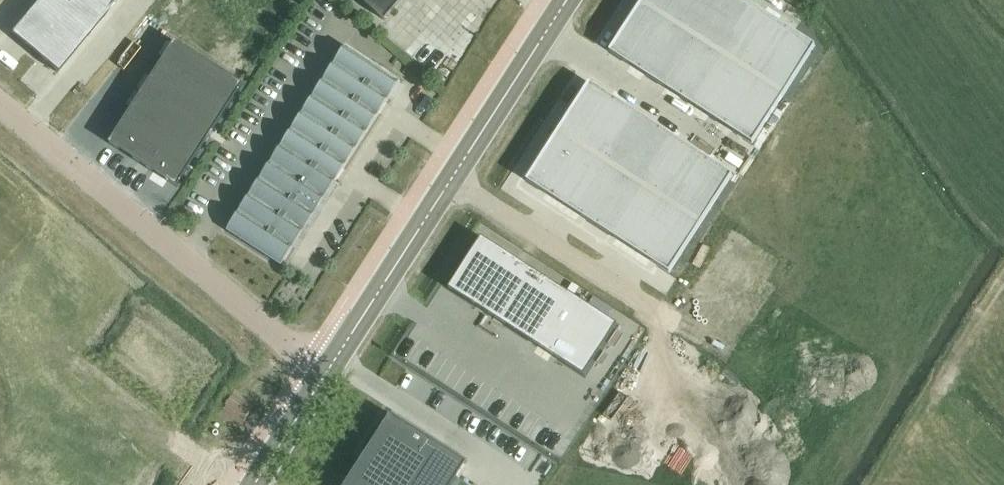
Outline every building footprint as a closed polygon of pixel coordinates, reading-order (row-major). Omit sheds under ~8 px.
[(10,33),(57,72),(118,0),(37,0),(10,33)] [(404,0),(361,0),(386,21),(404,0)] [(745,0),(643,0),(609,52),(752,144),(816,46),(745,0)] [(110,144),(177,187),(243,85),(176,42),(110,144)] [(346,46),(282,145),(227,230),(282,265),(337,180),(400,81),(346,46)] [(732,174),(590,82),(526,180),(668,272),(732,174)] [(617,325),(482,237),(449,289),(584,376),(617,325)] [(355,484),(452,484),(466,463),(398,418),(355,484)]
